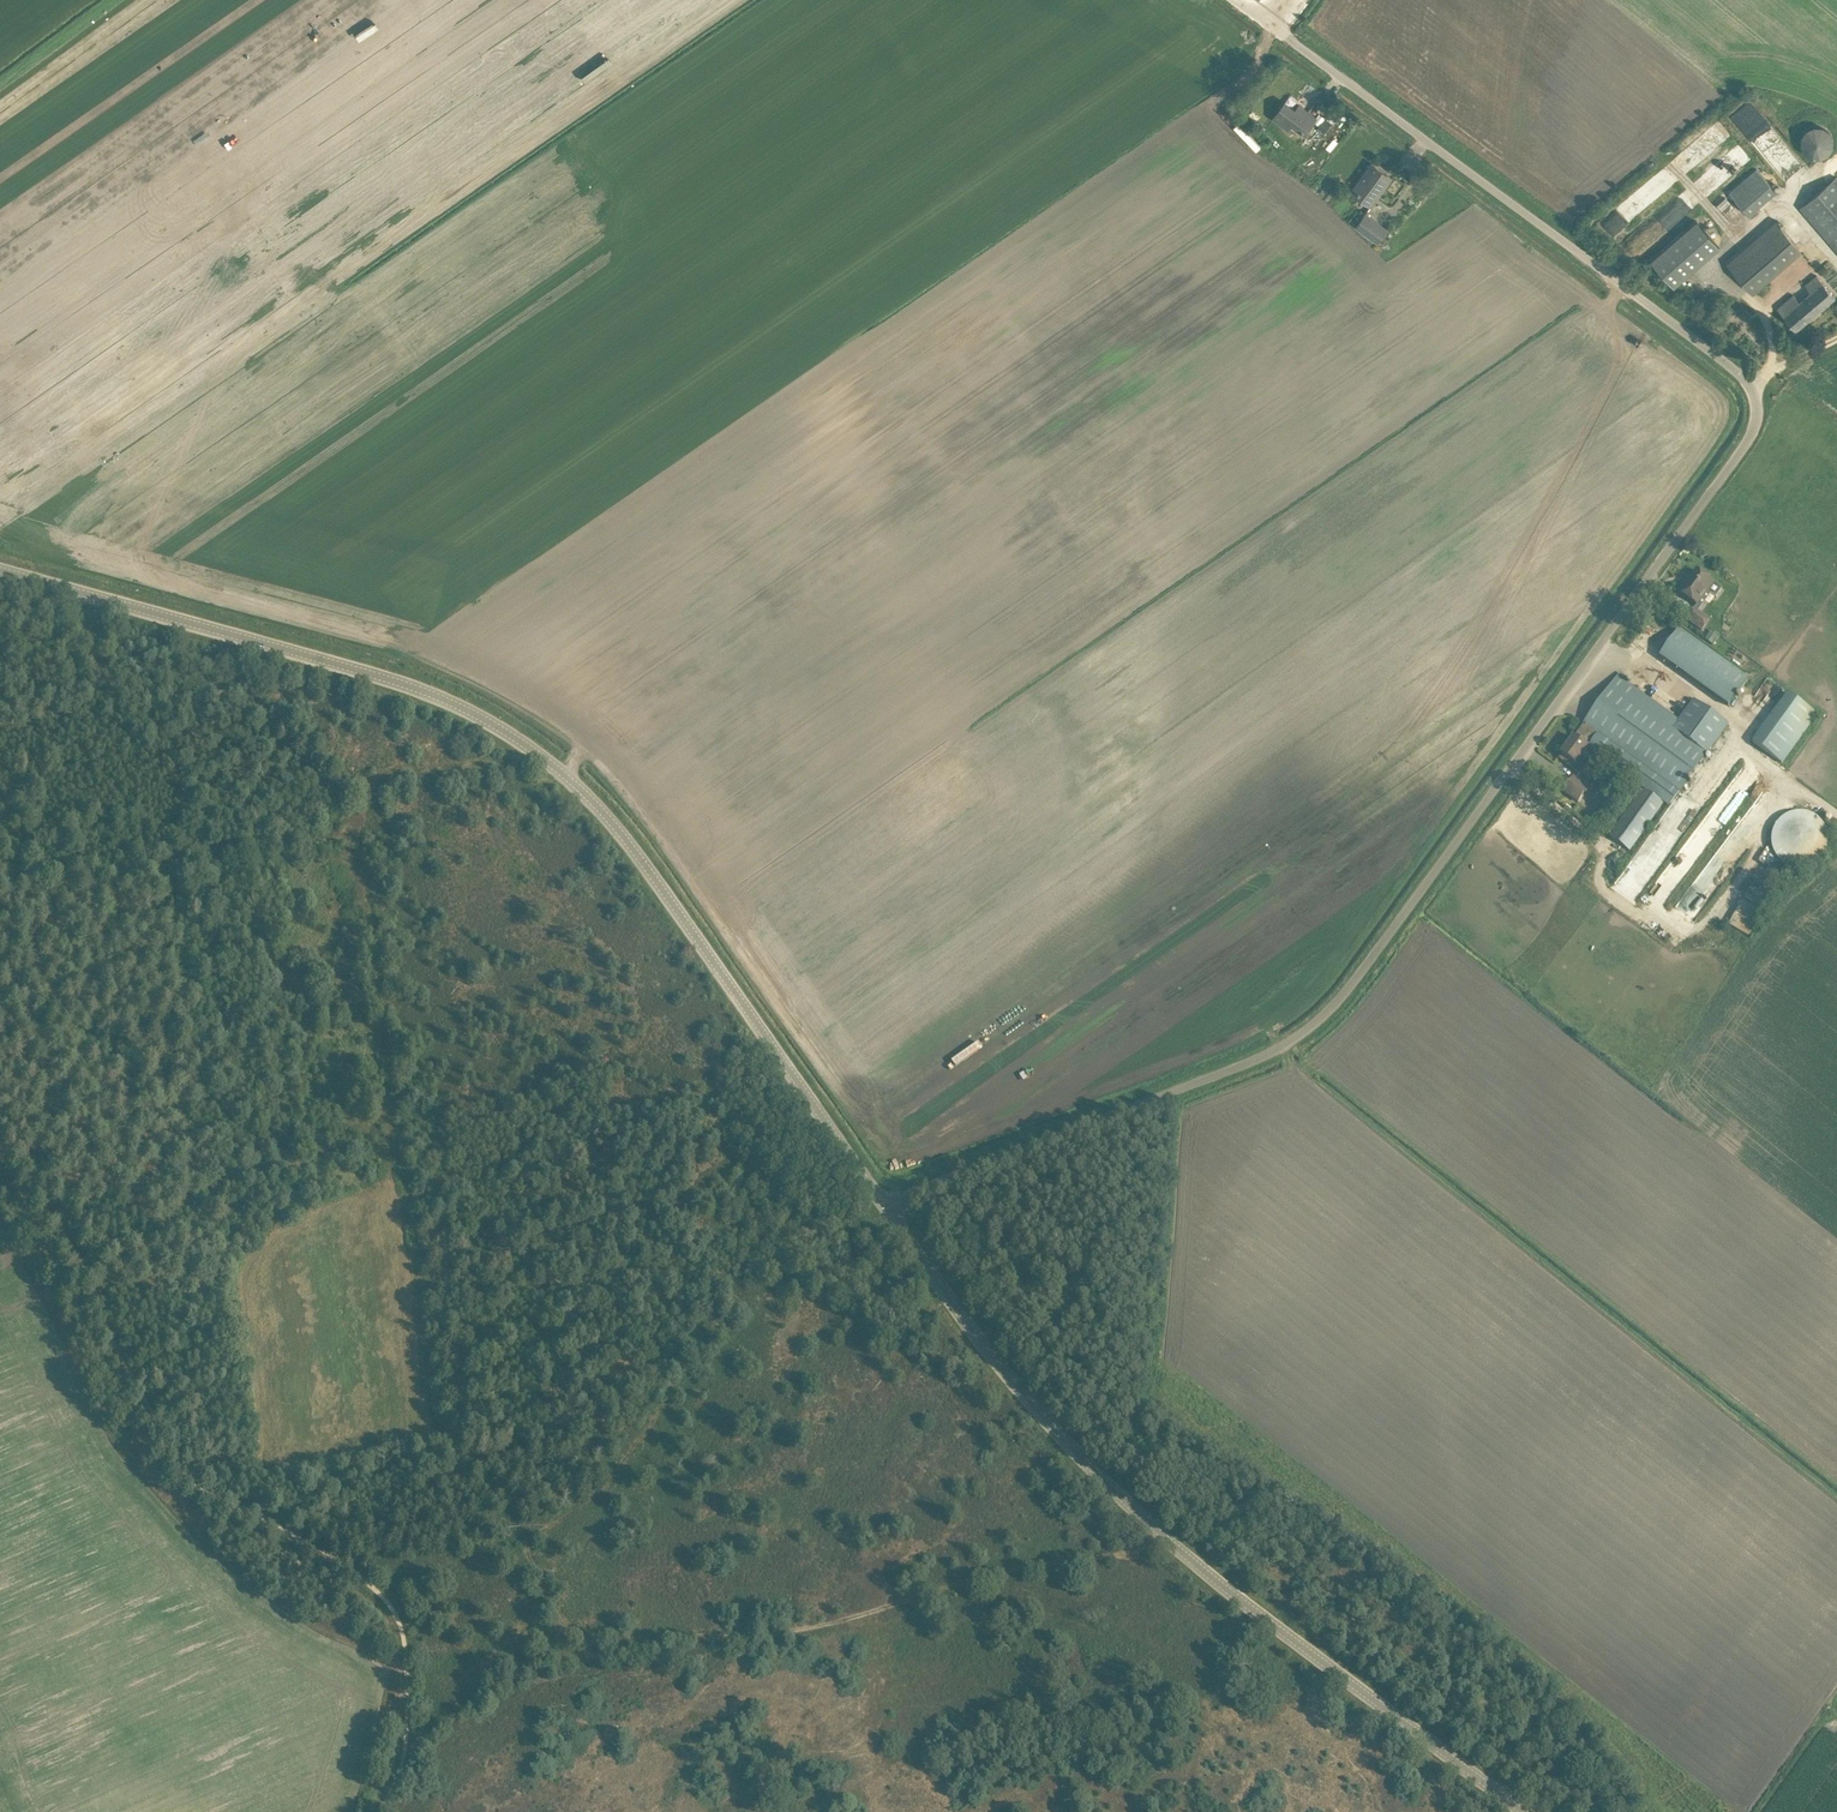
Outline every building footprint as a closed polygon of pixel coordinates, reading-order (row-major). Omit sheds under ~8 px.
[(1750,139),(1769,121),(1748,99),(1729,116),(1750,139)] [(1298,135),(1302,129),(1306,132),(1317,117),(1299,104),(1296,109),(1285,101),(1273,117),(1298,135)] [(1325,117),(1318,127),(1325,132),(1332,122),(1325,117)] [(1240,120),(1235,125),(1258,149),(1263,144),(1240,120)] [(1803,155),(1832,156),(1833,127),(1805,125),(1803,155)] [(1351,188),(1357,193),(1372,205),(1385,187),(1380,184),(1388,173),(1372,162),(1361,176),(1351,188)] [(1729,190),(1748,214),(1776,192),(1756,168),(1729,190)] [(1800,206),(1836,250),(1836,175),(1800,206)] [(1366,211),(1356,225),(1376,241),(1387,227),(1366,211)] [(1754,292),(1805,250),(1778,217),(1728,259),(1754,292)] [(1652,258),(1674,284),(1719,245),(1697,219),(1652,258)] [(1800,301),(1794,294),(1778,307),(1796,329),(1836,296),(1818,275),(1807,284),(1813,290),(1800,301)] [(1698,605),(1714,583),(1697,571),(1687,584),(1685,583),(1679,592),(1698,605)] [(1693,609),(1686,619),(1702,631),(1709,621),(1693,609)] [(1748,679),(1679,630),(1660,657),(1729,707),(1748,679)] [(1717,639),(1710,634),(1705,641),(1711,646),(1717,639)] [(1755,697),(1771,708),(1784,689),(1768,678),(1755,697)] [(1788,693),(1754,743),(1785,764),(1819,714),(1788,693)] [(1583,758),(1599,733),(1585,724),(1575,738),(1574,738),(1562,754),(1569,759),(1566,763),(1581,774),(1589,762),(1583,758)] [(1564,792),(1579,802),(1588,789),(1574,778),(1564,792)] [(1784,862),(1799,863),(1826,854),(1827,840),(1820,816),(1804,814),(1793,818),(1793,824),(1786,827),(1786,835),(1781,837),(1780,850),(1784,862)] [(1657,878),(1672,892),(1696,866),(1681,852),(1657,878)] [(1730,925),(1749,936),(1756,926),(1737,914),(1730,925)]
